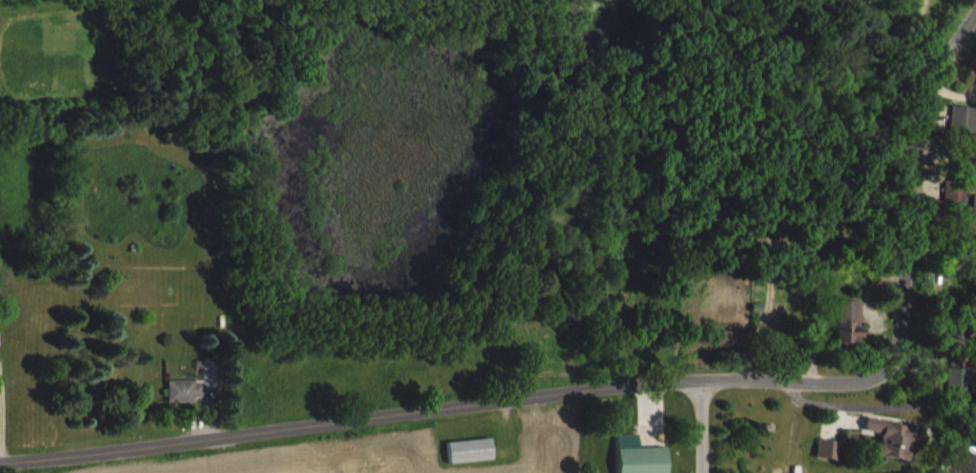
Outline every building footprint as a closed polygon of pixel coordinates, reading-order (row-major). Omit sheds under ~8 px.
[(953,104),(950,132),(975,134),(975,133),(975,106),(953,104)] [(946,201),(967,201),(967,170),(946,170),(946,201)] [(863,300),(841,300),(841,341),(863,341),(863,300)] [(975,365),(949,360),(944,387),(970,392),(975,365)] [(199,400),(199,379),(166,379),(166,400),(199,400)] [(865,431),(883,433),(880,455),(914,459),(919,424),(867,417),(865,431)] [(445,464),(493,459),(491,437),(443,442),(445,464)] [(967,439),(967,453),(975,453),(975,439),(967,439)] [(614,447),(614,472),(669,472),(669,447),(614,447)]
